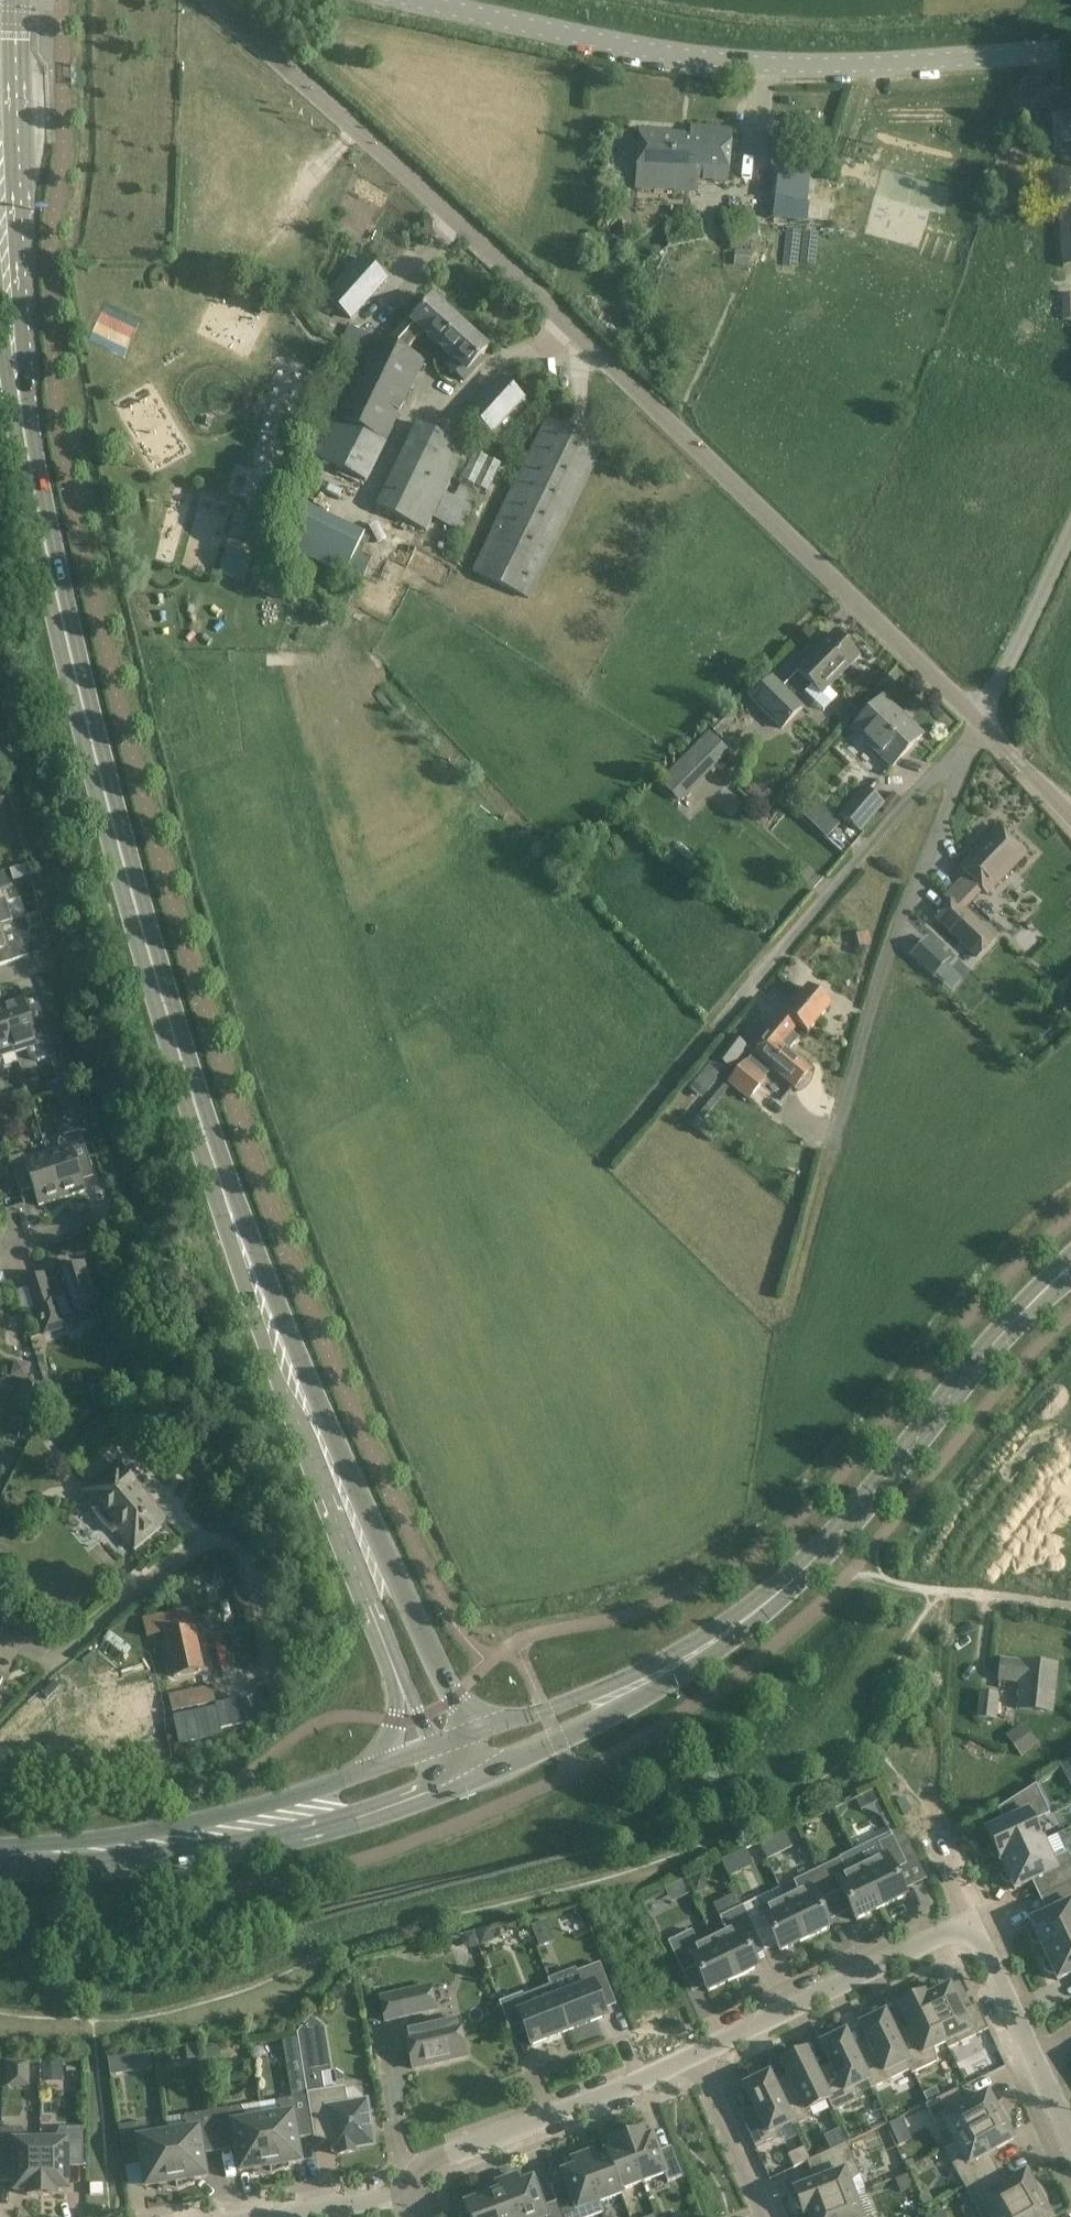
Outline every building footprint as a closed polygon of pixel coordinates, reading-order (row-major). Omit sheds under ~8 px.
[(1059,118),(1062,164),(1070,163),(1070,117),(1059,118)] [(732,130),(692,127),(691,135),(640,131),(636,189),(656,190),(657,176),(674,177),(673,191),(697,192),(698,181),(728,182),(732,130)] [(1057,170),(1058,187),(1070,186),(1070,168),(1057,170)] [(778,171),(773,224),(805,228),(811,174),(778,171)] [(1059,200),(1064,268),(1070,268),(1070,199),(1059,200)] [(760,242),(750,205),(722,212),(731,249),(760,242)] [(735,254),(735,269),(749,269),(749,255),(735,254)] [(384,280),(361,260),(326,299),(349,320),(384,280)] [(1062,294),(1062,320),(1070,320),(1070,294),(1062,294)] [(396,332),(385,342),(405,352),(423,333),(438,347),(460,325),(433,299),(424,309),(420,305),(396,332)] [(99,321),(133,334),(136,326),(103,313),(99,321)] [(487,350),(460,325),(438,347),(449,356),(453,360),(447,367),(463,382),(481,362),(478,359),(487,350)] [(353,327),(345,343),(363,352),(313,457),(367,483),(425,362),(353,327)] [(521,400),(499,379),(467,413),(490,434),(521,400)] [(603,447),(548,421),(474,573),(530,600),(603,447)] [(426,532),(461,461),(467,464),(473,451),(417,423),(375,507),(426,532)] [(500,465),(475,452),(462,480),(487,492),(500,465)] [(354,555),(363,534),(299,506),(281,546),(344,574),(348,566),(362,572),(367,561),(354,555)] [(224,549),(218,572),(244,579),(250,556),(224,549)] [(834,635),(797,673),(811,686),(805,693),(824,711),(837,697),(828,688),(857,658),(834,635)] [(802,709),(765,672),(744,694),(781,730),(802,709)] [(923,736),(883,698),(853,730),(892,768),(923,736)] [(655,782),(675,804),(729,754),(709,733),(655,782)] [(885,805),(864,787),(839,816),(860,834),(885,805)] [(968,876),(949,897),(954,902),(956,901),(966,910),(984,891),(989,896),(1027,855),(1006,835),(998,827),(960,868),(968,876)] [(13,923),(9,910),(5,899),(0,900),(0,927),(13,923)] [(954,902),(937,920),(978,959),(996,940),(966,910),(956,901),(954,902)] [(0,931),(0,966),(15,961),(29,957),(22,937),(16,934),(2,938),(0,931)] [(945,957),(924,937),(911,950),(933,970),(945,957)] [(794,998),(765,1033),(768,1036),(769,1035),(781,1045),(781,1044),(791,1033),(797,1026),(807,1034),(829,1007),(810,992),(806,988),(796,1000),(794,998)] [(1059,1005),(1070,1018),(1070,993),(1059,1005)] [(0,1007),(15,1053),(25,1050),(28,1059),(37,1064),(56,1058),(43,1019),(31,1023),(24,1000),(0,1007)] [(0,1007),(0,1008),(0,1063),(3,1057),(15,1053),(0,1007)] [(728,1033),(711,1056),(726,1067),(730,1070),(747,1048),(728,1033)] [(754,1054),(728,1084),(749,1101),(758,1090),(767,1078),(760,1073),(766,1064),(772,1069),(774,1071),(794,1088),(810,1068),(789,1050),(793,1045),(798,1039),(791,1033),(781,1044),(781,1045),(769,1035),(768,1036),(754,1054)] [(716,1079),(701,1068),(686,1088),(702,1101),(718,1081),(716,1079)] [(72,1090),(67,1078),(48,1084),(52,1097),(72,1090)] [(718,1131),(698,1116),(691,1125),(710,1141),(718,1131)] [(60,1149),(47,1153),(62,1200),(85,1193),(78,1169),(91,1165),(80,1131),(61,1137),(58,1143),(60,1149)] [(40,1207),(62,1200),(47,1153),(25,1161),(24,1156),(10,1160),(19,1189),(32,1185),(40,1207)] [(100,1316),(83,1265),(62,1272),(68,1289),(50,1295),(44,1275),(26,1281),(45,1335),(100,1316)] [(15,1361),(11,1377),(27,1381),(31,1365),(15,1361)] [(43,1386),(24,1381),(17,1410),(36,1415),(43,1386)] [(83,1493),(96,1507),(91,1511),(112,1535),(116,1531),(132,1550),(166,1521),(135,1486),(139,1483),(129,1471),(125,1474),(116,1464),(83,1493)] [(190,1609),(142,1620),(146,1637),(164,1633),(174,1677),(204,1670),(193,1623),(190,1609)] [(1057,1666),(1002,1660),(1000,1680),(1023,1683),(1019,1710),(1051,1713),(1057,1666)] [(216,1703),(212,1685),(168,1694),(172,1712),(216,1703)] [(73,1698),(64,1700),(64,1702),(73,1700),(78,1724),(87,1723),(91,1741),(116,1736),(117,1738),(124,1737),(128,1757),(159,1750),(147,1694),(120,1699),(121,1702),(113,1704),(110,1690),(73,1698)] [(998,1694),(980,1692),(976,1719),(995,1721),(998,1694)] [(238,1703),(173,1717),(179,1742),(243,1728),(238,1703)] [(1038,1744),(1022,1723),(1005,1736),(1021,1757),(1038,1744)] [(1058,1765),(1070,1789),(1070,1760),(1070,1758),(1058,1765)] [(1001,1861),(1043,1841),(1034,1822),(1050,1814),(1036,1785),(1008,1803),(1015,1818),(986,1832),(989,1839),(985,1840),(992,1858),(997,1856),(1000,1862),(1002,1861),(1001,1861)] [(878,1844),(855,1855),(861,1868),(868,1884),(881,1910),(906,1897),(893,1872),(906,1866),(917,1860),(908,1842),(903,1831),(902,1827),(892,1832),(890,1833),(892,1837),(878,1844)] [(767,1857),(791,1845),(783,1831),(759,1843),(767,1857)] [(1043,1841),(1001,1861),(1002,1861),(1006,1872),(1000,1875),(1003,1880),(1006,1883),(1012,1883),(1015,1890),(1042,1877),(1049,1893),(1070,1883),(1070,1860),(1068,1853),(1052,1860),(1043,1841)] [(840,1859),(817,1870),(829,1897),(842,1891),(857,1921),(881,1910),(861,1868),(847,1875),(840,1859)] [(829,1897),(817,1870),(793,1882),(799,1893),(785,1900),(805,1941),(830,1929),(817,1903),(829,1897)] [(1070,1939),(1070,1883),(1049,1893),(1057,1910),(1030,1922),(1033,1929),(1032,1930),(1031,1931),(1030,1933),(1030,1935),(1030,1937),(1030,1939),(1030,1940),(1031,1942),(1033,1943),(1034,1945),(1036,1945),(1037,1946),(1039,1946),(1041,1946),(1044,1951),(1070,1939)] [(756,1900),(742,1906),(755,1933),(768,1927),(780,1953),(805,1941),(785,1900),(762,1911),(756,1900)] [(755,1933),(742,1906),(719,1918),(727,1933),(713,1940),(733,1981),(757,1969),(743,1939),(755,1933)] [(554,1941),(546,1920),(531,1926),(539,1947),(554,1941)] [(708,1993),(733,1981),(713,1940),(699,1946),(692,1931),(668,1943),(683,1974),(696,1967),(708,1993)] [(1044,1951),(1047,1959),(1046,1960),(1045,1961),(1044,1963),(1044,1964),(1044,1966),(1044,1967),(1045,1969),(1046,1970),(1047,1972),(1048,1973),(1049,1973),(1051,1974),(1052,1974),(1054,1974),(1057,1981),(1070,1974),(1070,1939),(1044,1951)] [(600,2004),(614,1999),(600,1964),(576,1973),(580,1983),(553,1993),(556,2000),(568,2032),(605,2018),(600,2004)] [(435,2012),(430,1987),(395,1995),(379,1999),(384,2024),(435,2012)] [(925,1999),(925,2000),(946,2043),(945,2044),(948,2050),(977,2035),(988,2030),(977,2006),(966,2011),(960,2004),(958,2005),(949,1988),(925,1999)] [(568,2032),(556,2000),(529,2010),(522,1994),(499,2003),(510,2030),(523,2025),(532,2047),(568,2032)] [(907,2062),(906,2063),(910,2071),(912,2075),(937,2062),(934,2049),(945,2044),(946,2043),(925,2000),(925,1999),(923,1995),(918,1998),(917,1997),(915,1997),(913,1997),(911,1997),(910,1998),(908,1998),(907,2000),(906,2001),(905,2003),(905,2005),(900,2007),(910,2028),(908,2030),(910,2039),(899,2044),(907,2062)] [(867,2050),(856,2056),(868,2081),(867,2082),(871,2090),(889,2081),(910,2071),(906,2063),(907,2062),(899,2044),(884,2014),(860,2026),(867,2040),(865,2041),(867,2050)] [(298,2033),(308,2096),(313,2127),(313,2132),(331,2129),(334,2152),(337,2151),(337,2156),(356,2153),(355,2149),(373,2146),(367,2107),(348,2110),(345,2088),(325,2091),(322,2074),(330,2073),(323,2027),(310,2016),(298,2033)] [(466,2058),(457,2020),(404,2032),(412,2070),(466,2058)] [(856,2087),(867,2082),(868,2081),(856,2056),(845,2033),(840,2036),(838,2035),(837,2035),(835,2035),(833,2035),(831,2036),(830,2037),(828,2038),(827,2039),(827,2041),(826,2043),(821,2045),(832,2066),(829,2068),(831,2077),(820,2082),(829,2100),(827,2101),(833,2113),(858,2100),(856,2087)] [(171,2060),(169,2049),(155,2052),(157,2063),(171,2060)] [(806,2111),(827,2101),(829,2100),(820,2082),(806,2052),(782,2064),(789,2078),(786,2079),(789,2089),(777,2094),(791,2123),(790,2124),(792,2128),(810,2119),(806,2111)] [(149,2072),(149,2055),(106,2055),(106,2072),(149,2072)] [(3,2087),(27,2088),(28,2063),(3,2062),(3,2087)] [(63,2063),(41,2063),(42,2083),(63,2083),(63,2066),(63,2063)] [(791,2123),(777,2094),(768,2075),(764,2078),(762,2077),(760,2077),(758,2077),(757,2077),(755,2078),(753,2079),(752,2080),(751,2081),(750,2083),(750,2085),(745,2087),(755,2108),(753,2110),(755,2118),(755,2119),(766,2143),(778,2137),(775,2131),(790,2124),(791,2123)] [(956,2142),(1006,2114),(1003,2109),(999,2106),(995,2103),(990,2100),(987,2094),(973,2102),(972,2100),(963,2102),(956,2090),(925,2105),(936,2125),(943,2120),(956,2142)] [(262,2119),(272,2177),(289,2169),(288,2165),(301,2163),(295,2130),(313,2127),(308,2096),(279,2101),(276,2117),(262,2119)] [(253,2175),(272,2177),(262,2119),(248,2121),(240,2107),(213,2112),(218,2143),(234,2140),(240,2173),(252,2171),(253,2175)] [(201,2145),(218,2143),(213,2112),(185,2116),(182,2132),(168,2135),(177,2192),(195,2185),(194,2180),(206,2178),(201,2145)] [(951,2164),(964,2188),(995,2171),(988,2159),(995,2153),(994,2151),(1013,2140),(1009,2134),(1010,2129),(1009,2124),(1008,2119),(1006,2114),(956,2142),(962,2154),(951,2164)] [(177,2192),(168,2135),(154,2137),(146,2123),(118,2127),(123,2158),(140,2155),(145,2188),(158,2186),(158,2191),(177,2192)] [(625,2136),(642,2183),(664,2175),(668,2183),(682,2178),(671,2147),(657,2152),(648,2128),(625,2136)] [(41,2196),(41,2142),(27,2142),(22,2129),(1,2130),(0,2137),(0,2160),(15,2160),(15,2192),(27,2192),(27,2196),(41,2196)] [(55,2142),(41,2142),(41,2196),(55,2196),(55,2191),(68,2191),(67,2160),(83,2160),(83,2129),(60,2129),(55,2142)] [(621,2191),(642,2183),(625,2136),(609,2142),(612,2150),(605,2153),(607,2157),(608,2156),(620,2191),(621,2191)] [(804,2216),(808,2214),(854,2196),(849,2184),(860,2176),(847,2143),(817,2157),(824,2175),(816,2180),(817,2182),(795,2191),(797,2196),(795,2199),(795,2202),(796,2205),(797,2207),(800,2209),(802,2210),(804,2216)] [(622,2194),(621,2191),(620,2191),(608,2156),(607,2157),(595,2161),(592,2152),(582,2156),(599,2203),(622,2194)] [(599,2203),(582,2156),(572,2160),(575,2168),(562,2173),(565,2181),(551,2186),(557,2202),(562,2216),(593,2216),(603,2213),(599,2203)] [(964,2188),(981,2216),(1002,2216),(1044,2193),(1041,2189),(1038,2185),(1033,2182),(1028,2180),(1025,2174),(1011,2182),(1010,2179),(1001,2182),(995,2171),(964,2188)] [(506,2180),(520,2216),(562,2216),(557,2202),(542,2207),(532,2180),(520,2184),(517,2176),(506,2180)] [(506,2180),(496,2183),(499,2192),(487,2196),(495,2216),(520,2216),(506,2180)] [(1048,2214),(1048,2208),(1048,2203),(1046,2198),(1044,2193),(1002,2216),(1049,2216),(1048,2214)] [(487,2196),(464,2205),(467,2213),(459,2216),(495,2216),(487,2196)] [(854,2196),(808,2214),(810,2216),(862,2216),(854,2196)]
